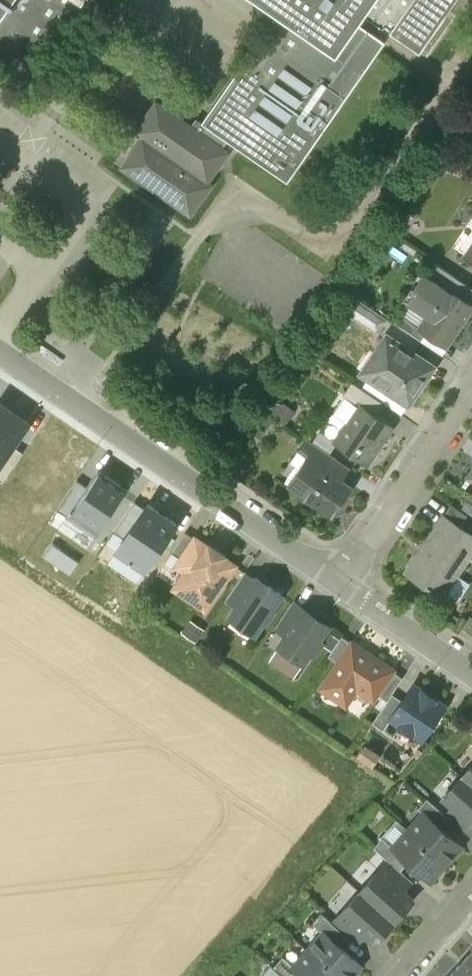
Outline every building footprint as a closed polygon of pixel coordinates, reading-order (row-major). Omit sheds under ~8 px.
[(0,62),(0,64),(31,86),(91,0),(0,0),(0,62)] [(278,12),(202,123),(226,139),(289,183),(391,35),(421,55),(458,0),(261,0),(278,12)] [(202,123),(196,119),(191,127),(156,103),(136,132),(144,138),(123,168),(190,214),(211,184),(207,182),(227,152),(221,147),(226,139),(202,123)] [(465,284),(434,264),(426,276),(456,295),(457,295),(465,284)] [(426,276),(415,293),(433,305),(419,326),(447,345),(471,308),(471,305),(457,295),(456,295),(426,276)] [(388,320),(349,294),(339,309),(378,334),(388,320)] [(433,367),(387,335),(374,355),(379,359),(367,377),(408,405),(433,367)] [(381,402),(352,382),(344,394),(359,405),(359,403),(374,413),(381,402)] [(12,446),(29,422),(0,403),(0,464),(12,446)] [(359,405),(333,442),(367,465),(393,426),(374,413),(359,403),(359,405)] [(337,459),(311,442),(303,454),(312,460),(313,459),(329,470),(337,459)] [(12,446),(0,464),(0,481),(2,482),(22,453),(12,446)] [(329,470),(313,459),(312,460),(293,489),(311,502),(313,499),(335,514),(353,486),(329,470)] [(97,470),(86,486),(66,516),(96,537),(127,490),(97,470)] [(57,510),(66,516),(86,486),(76,480),(57,510)] [(460,509),(471,515),(471,498),(467,496),(460,509)] [(114,533),(123,539),(144,508),(134,502),(114,533)] [(145,569),(176,524),(147,504),(144,508),(123,539),(117,550),(145,569)] [(449,505),(443,514),(463,526),(469,518),(449,505)] [(404,572),(443,598),(471,553),(471,547),(456,537),(463,526),(443,514),(404,572)] [(463,526),(456,537),(471,547),(471,533),(463,526)] [(185,532),(171,552),(181,558),(195,538),(185,532)] [(207,546),(195,538),(181,558),(176,565),(185,571),(174,588),(205,609),(235,565),(222,556),(224,554),(209,544),(207,546)] [(245,572),(226,598),(238,606),(256,580),(245,572)] [(238,606),(231,617),(254,633),(262,621),(264,622),(271,610),(270,609),(281,593),(269,585),(267,587),(256,580),(238,606)] [(292,602),(274,628),(285,636),(303,610),(292,602)] [(285,636),(279,646),(303,662),(310,652),(315,651),(318,646),(318,640),(328,625),(304,609),(303,610),(285,636)] [(341,636),(328,656),(338,662),(351,642),(341,636)] [(393,670),(352,642),(351,642),(338,662),(320,688),(345,705),(356,688),(373,700),(377,694),(393,671),(393,670)] [(393,671),(377,694),(387,701),(392,693),(402,677),(393,671)] [(402,700),(390,717),(391,718),(400,724),(398,727),(398,729),(407,736),(410,735),(412,732),(422,739),(444,706),(435,699),(423,690),(422,691),(413,684),(402,700)] [(387,701),(372,723),(383,730),(391,718),(390,717),(402,700),(392,693),(387,701)] [(462,776),(471,784),(471,764),(462,776)] [(444,796),(452,804),(471,822),(471,784),(462,776),(444,796)] [(444,813),(427,798),(418,808),(423,813),(424,812),(439,825),(444,821),(447,816),(444,813)] [(452,804),(444,813),(447,816),(468,835),(471,831),(471,822),(452,804)] [(439,825),(424,812),(423,813),(408,830),(445,862),(461,845),(439,825)] [(445,862),(408,830),(393,846),(393,847),(409,861),(430,880),(445,862)] [(393,846),(383,837),(373,847),(388,860),(400,870),(409,861),(393,847),(393,846)] [(400,870),(388,860),(379,870),(403,892),(413,881),(400,870)] [(379,870),(378,870),(360,891),(394,920),(412,900),(403,892),(379,870)] [(360,891),(341,912),(342,912),(366,934),(375,942),(394,920),(360,891)] [(333,923),(321,912),(312,923),(323,933),(324,932),(339,945),(347,936),(333,923)] [(366,934),(342,912),(333,923),(347,936),(357,944),(366,934)] [(324,932),(323,933),(308,949),(338,975),(350,975),(360,964),(339,945),(324,932)] [(471,948),(456,966),(467,975),(471,975),(471,949),(471,948)] [(293,967),(304,975),(338,975),(308,949),(293,966),(293,967)] [(282,956),(273,966),(284,975),(304,975),(293,967),(293,966),(282,956)] [(270,964),(262,974),(265,975),(284,975),(273,966),(270,964)] [(456,966),(447,975),(467,975),(456,966)]
